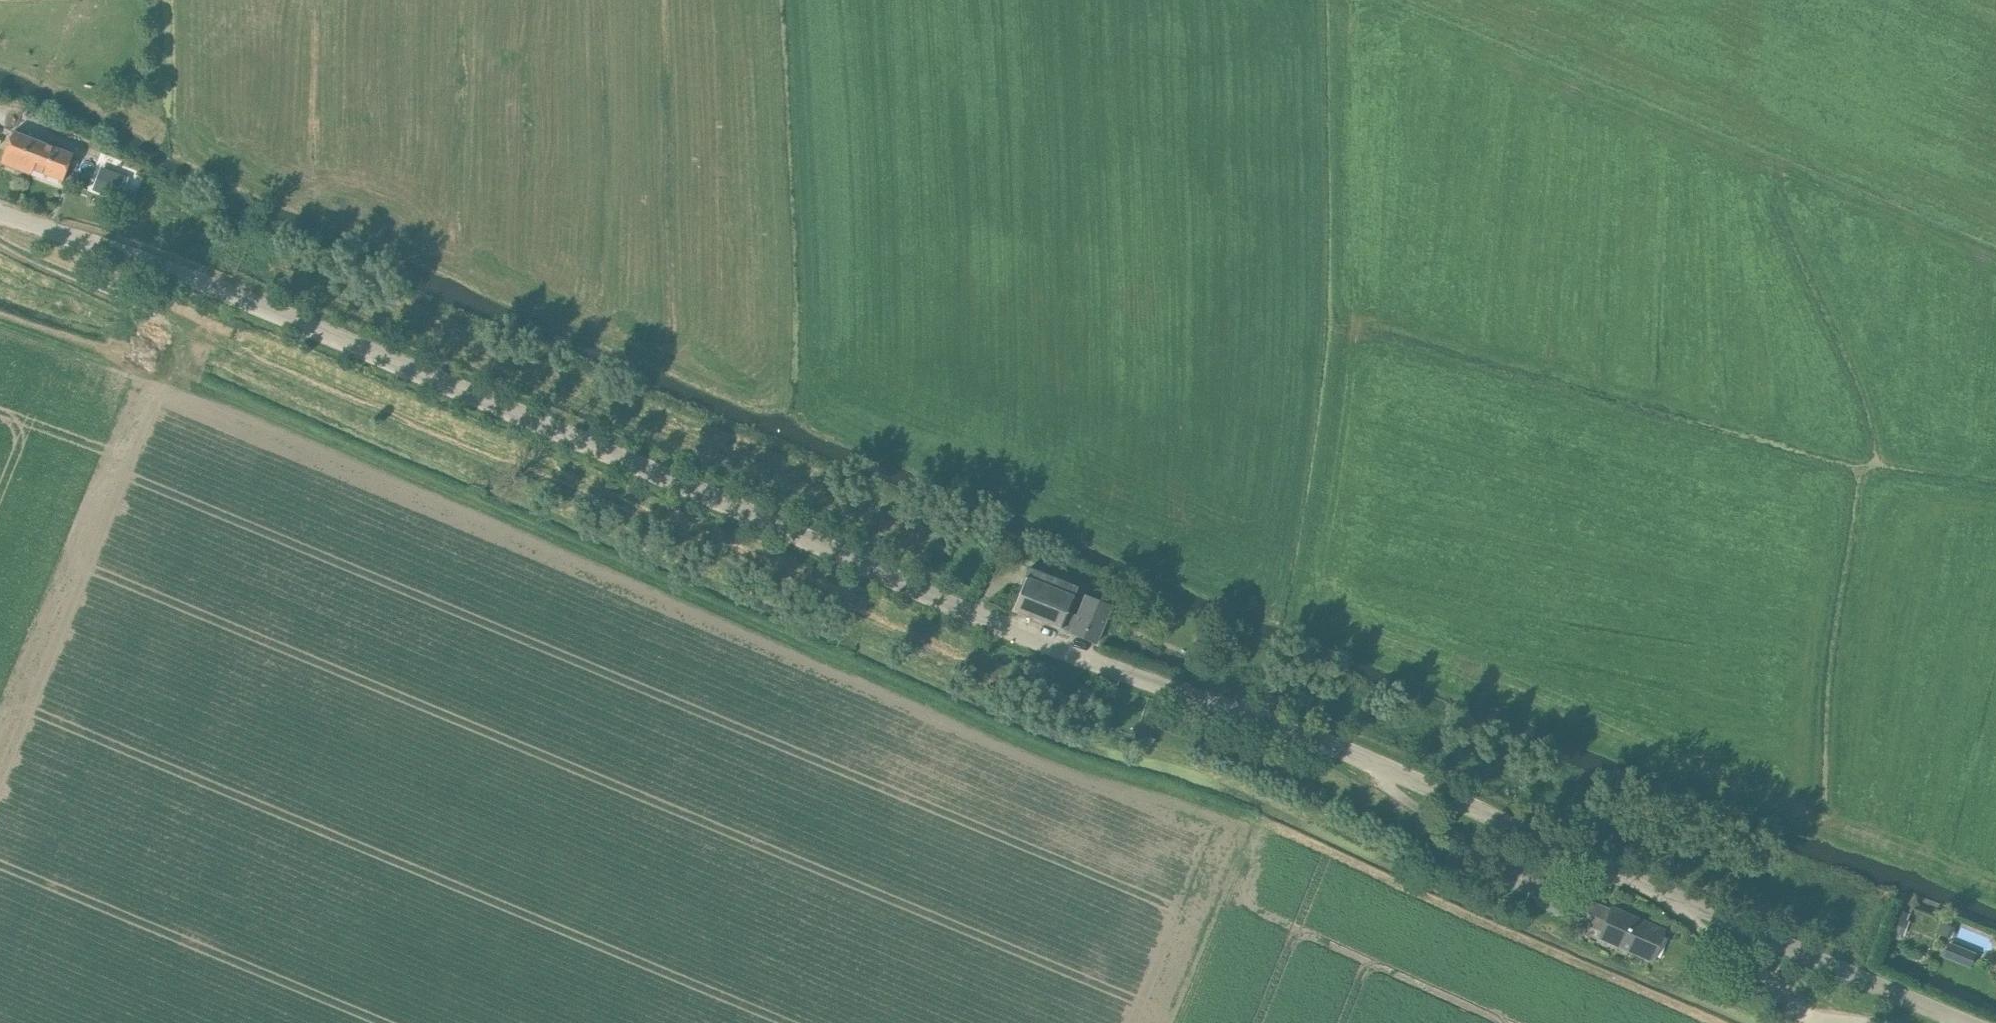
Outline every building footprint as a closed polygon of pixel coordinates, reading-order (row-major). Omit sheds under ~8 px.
[(6,149),(0,163),(30,174),(32,169),(63,181),(73,155),(42,143),(12,131),(12,133),(6,149)] [(94,181),(91,190),(119,200),(128,177),(116,172),(100,166),(94,181)] [(1029,568),(1012,611),(1095,644),(1111,605),(1085,594),(1076,615),(1067,611),(1077,588),(1029,568)] [(1546,882),(1545,884),(1537,902),(1581,921),(1602,931),(1600,937),(1650,960),(1664,929),(1612,907),(1611,910),(1546,882)] [(1894,916),(1889,930),(1890,931),(1900,934),(1903,935),(1909,921),(1894,916)] [(1950,942),(1944,957),(1957,962),(1963,948),(1950,942)] [(1963,948),(1957,962),(1969,967),(1976,953),(1963,948)]
